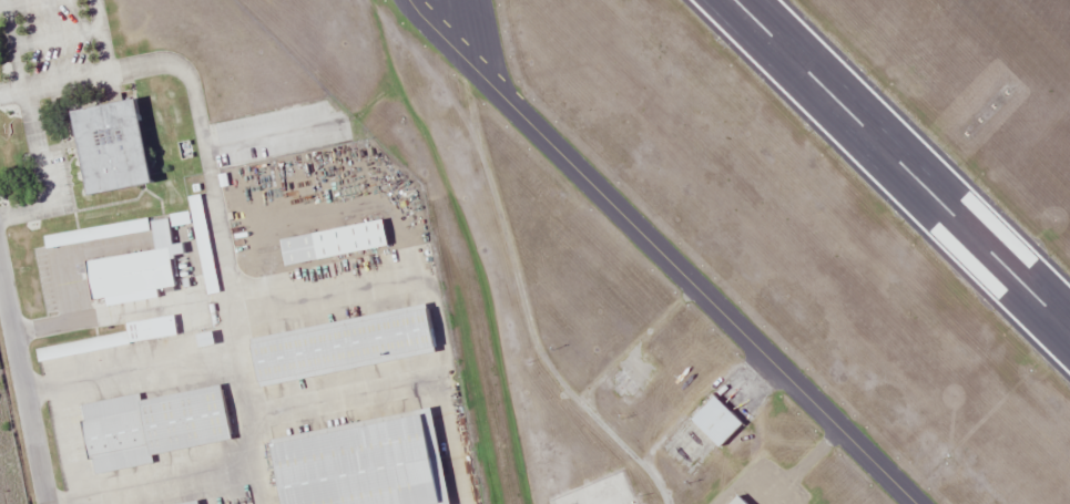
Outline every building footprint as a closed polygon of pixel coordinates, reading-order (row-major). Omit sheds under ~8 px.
[(65,109),(79,193),(145,182),(131,98),(65,109)] [(171,286),(166,254),(179,253),(178,244),(169,245),(165,216),(145,219),(150,250),(82,260),(88,298),(171,286)] [(384,246),(379,220),(276,236),(281,263),(384,246)] [(44,247),(109,237),(107,225),(42,235),(44,247)] [(216,292),(209,238),(197,239),(204,293),(216,292)] [(437,351),(428,306),(245,339),(253,385),(437,351)] [(631,396),(638,385),(616,370),(610,378),(616,382),(610,390),(618,396),(622,390),(631,396)] [(149,453),(229,440),(219,384),(139,397),(138,394),(77,404),(89,474),(151,463),(149,453)] [(688,418),(715,446),(739,422),(712,394),(688,418)] [(429,411),(263,439),(274,503),(444,503),(429,411)] [(734,493),(723,503),(745,503),(734,493)]
